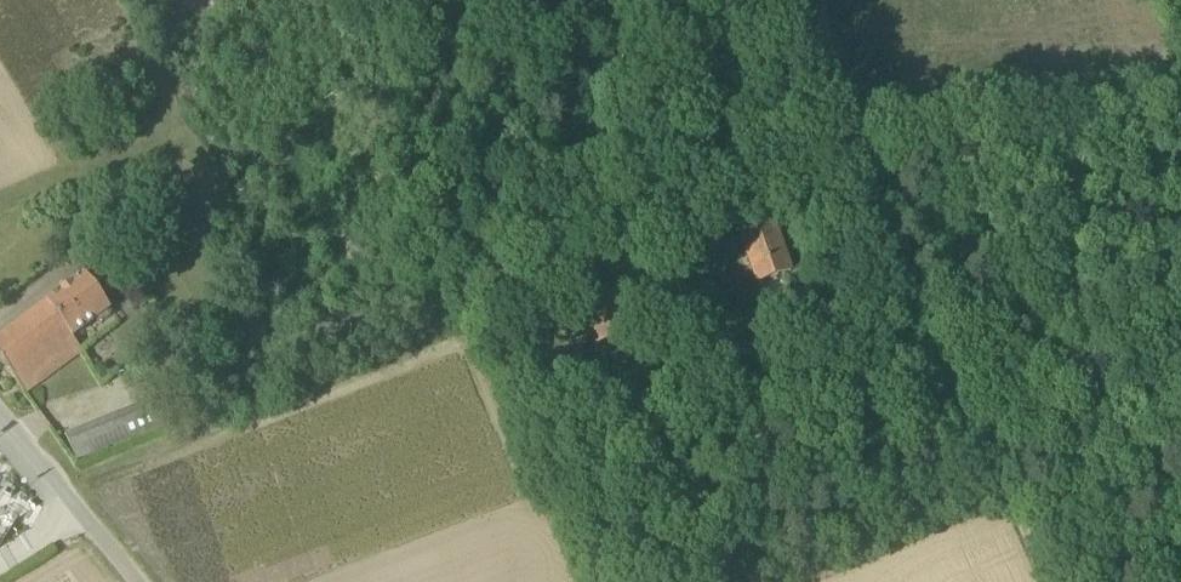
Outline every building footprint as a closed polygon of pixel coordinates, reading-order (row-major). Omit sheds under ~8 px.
[(757,284),(782,275),(793,271),(776,223),(740,235),(757,284)] [(112,310),(87,276),(48,304),(0,338),(0,358),(25,394),(60,369),(51,356),(112,310)] [(596,346),(632,334),(615,285),(579,297),(596,346)] [(727,299),(734,320),(754,313),(747,293),(727,299)] [(646,374),(650,372),(654,385),(667,381),(662,368),(667,366),(658,344),(638,351),(646,374)] [(77,461),(99,452),(165,425),(155,399),(66,435),(77,461)]
